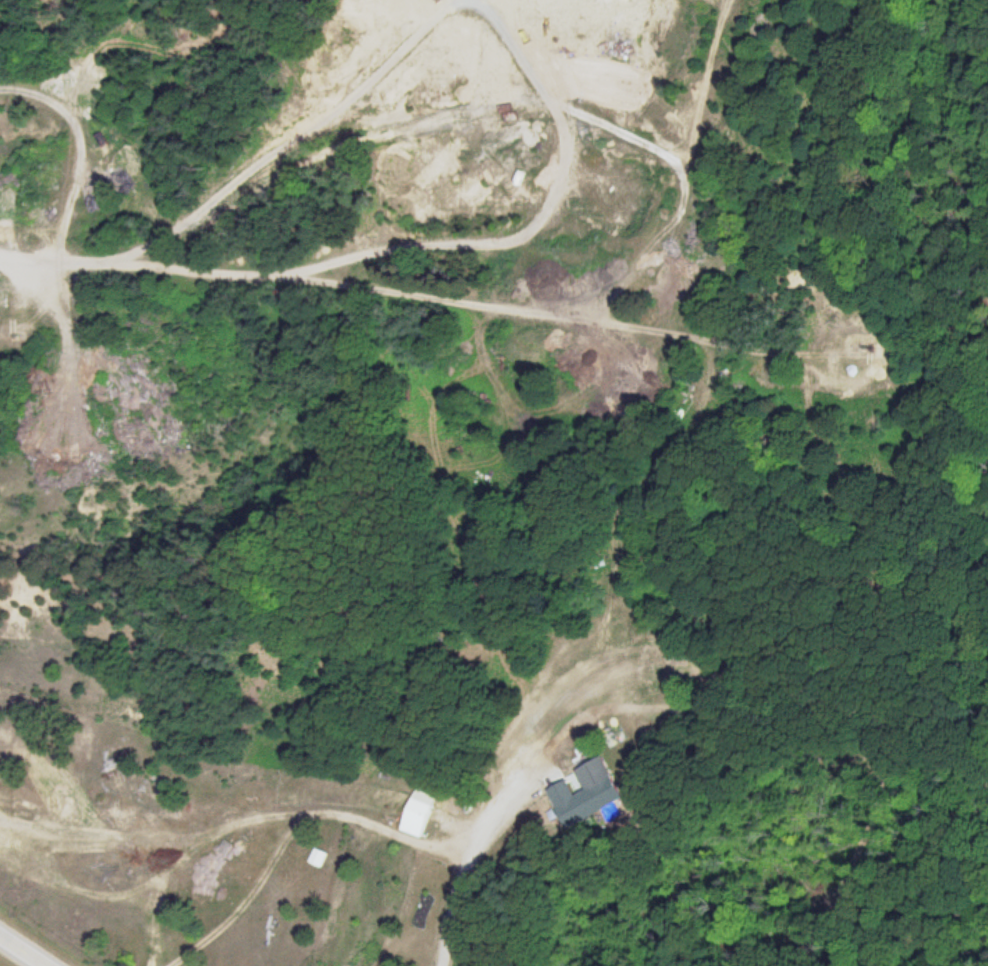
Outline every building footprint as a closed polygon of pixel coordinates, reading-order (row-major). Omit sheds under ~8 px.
[(624,799),(604,756),(576,769),(588,794),(565,804),(574,823),(624,799)] [(435,805),(412,797),(401,830),(424,838),(435,805)]
